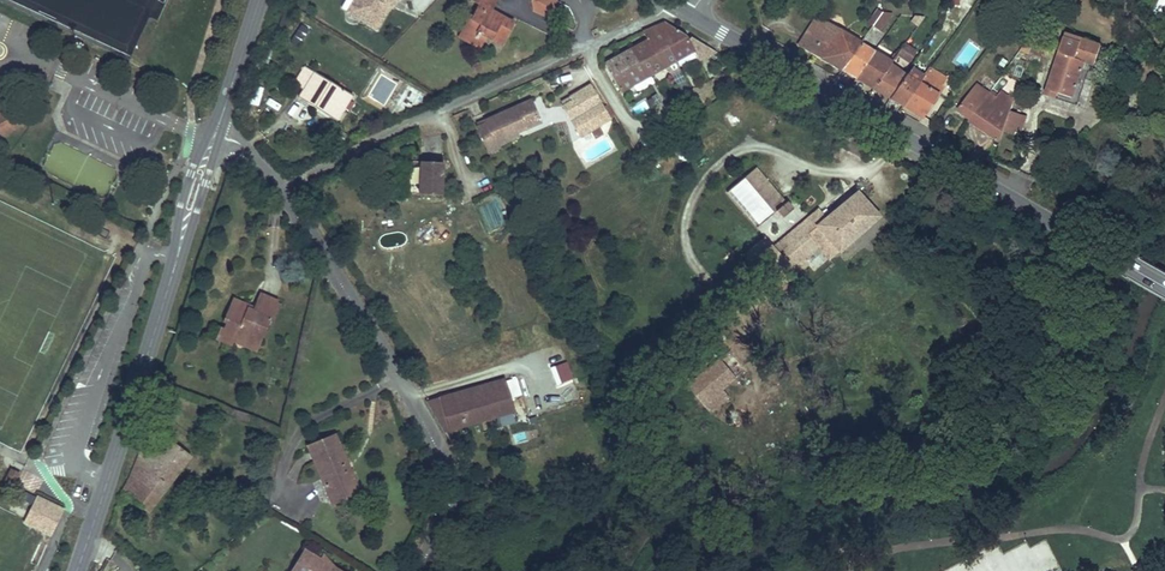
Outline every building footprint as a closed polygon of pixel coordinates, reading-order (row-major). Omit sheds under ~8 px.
[(348,9),(351,12),(358,0),(353,0),(348,9)] [(351,12),(376,26),(389,4),(385,2),(387,0),(358,0),(351,12)] [(503,43),(515,20),(505,14),(503,16),(492,10),(497,0),(478,0),(481,2),(474,13),(473,13),(464,28),(478,35),(481,31),(487,34),(503,43)] [(558,0),(533,0),(533,1),(533,11),(549,20),(561,1),(558,0)] [(884,9),(872,25),(880,30),(891,14),(884,9)] [(946,16),(956,18),(957,10),(948,9),(946,16)] [(992,22),(984,34),(986,36),(995,24),(1002,29),(1005,24),(1009,19),(1000,12),(996,18),(992,22)] [(816,14),(799,43),(841,69),(860,41),(840,30),(835,37),(825,30),(829,23),(816,14)] [(956,18),(946,16),(938,29),(947,34),(956,18)] [(640,44),(605,63),(619,90),(662,66),(670,72),(676,84),(684,80),(674,60),(693,50),(686,33),(666,22),(636,36),(640,44)] [(840,30),(829,23),(825,30),(835,37),(840,30)] [(993,41),(1002,29),(995,24),(986,36),(993,41)] [(478,35),(464,28),(461,34),(481,45),(487,34),(481,31),(478,35)] [(1068,36),(1083,41),(1085,35),(1070,31),(1068,36)] [(704,44),(686,33),(693,50),(704,44)] [(1101,61),(1106,48),(1083,41),(1068,36),(1046,98),(1058,102),(1061,93),(1075,98),(1087,67),(1082,66),(1085,56),(1101,61)] [(1027,40),(1026,40),(1018,51),(1030,55),(1033,49),(1035,43),(1027,40)] [(860,41),(841,69),(854,76),(874,49),(860,41)] [(892,60),(873,87),(890,97),(906,74),(897,68),(904,57),(914,65),(923,52),(906,41),(892,60)] [(260,48),(270,51),(272,45),(262,42),(260,48)] [(260,48),(255,66),(265,69),(270,51),(260,48)] [(874,49),(854,76),(873,87),(892,60),(874,49)] [(1101,61),(1085,56),(1082,66),(1087,67),(1098,71),(1101,61)] [(1125,70),(1140,75),(1143,66),(1116,56),(1114,61),(1126,66),(1125,70)] [(1002,58),(998,64),(1004,68),(1008,61),(1002,58)] [(926,73),(914,65),(906,74),(919,84),(926,73)] [(930,66),(926,73),(942,84),(947,77),(930,66)] [(351,97),(306,67),(294,85),(303,90),(298,98),(320,113),(325,105),(340,115),(351,97)] [(919,84),(902,105),(923,118),(946,87),(942,84),(926,73),(919,84)] [(906,74),(890,97),(902,105),(919,84),(906,74)] [(990,90),(978,82),(960,109),(972,117),(987,96),(990,90)] [(561,105),(569,119),(580,135),(590,129),(598,124),(614,114),(608,104),(601,107),(588,85),(569,95),(571,99),(561,105)] [(999,104),(987,96),(972,117),(971,119),(1003,142),(1006,132),(1013,112),(1018,95),(1011,92),(1007,100),(1003,98),(999,104)] [(571,99),(569,95),(559,101),(561,105),(571,99)] [(526,128),(539,122),(531,100),(484,119),(486,123),(478,127),(488,153),(498,148),(497,144),(517,136),(515,132),(514,129),(524,124),(526,128)] [(22,122),(10,104),(0,111),(0,136),(22,122)] [(1029,117),(1013,112),(1006,132),(1015,135),(1018,127),(1024,129),(1029,117)] [(524,124),(514,129),(515,132),(526,128),(524,124)] [(598,124),(590,129),(596,137),(603,133),(598,124)] [(418,194),(440,195),(441,183),(438,183),(438,176),(441,176),(442,162),(420,161),(418,194)] [(785,201),(756,165),(727,188),(756,224),(776,209),(785,201)] [(877,214),(857,191),(825,216),(817,223),(807,231),(780,253),(761,269),(769,279),(815,241),(830,258),(877,214)] [(781,215),(793,206),(787,200),(785,201),(776,209),(781,215)] [(773,245),(780,253),(807,231),(817,223),(825,216),(818,208),(773,245)] [(773,245),(765,235),(746,250),(761,269),(780,253),(773,245)] [(262,339),(281,296),(261,288),(255,302),(253,306),(246,303),(247,299),(234,293),(224,316),(228,318),(226,323),(222,321),(218,333),(234,339),(235,335),(238,329),(262,339)] [(262,339),(238,329),(235,335),(259,345),(262,339)] [(720,361),(689,384),(710,412),(727,399),(720,389),(733,379),(720,361)] [(566,363),(551,368),(558,386),(573,381),(566,363)] [(505,379),(428,403),(434,411),(442,424),(447,431),(514,411),(505,379)] [(131,476),(157,498),(190,455),(153,427),(131,476)] [(337,435),(311,446),(336,503),(349,497),(345,490),(355,485),(344,461),(347,459),(337,435)] [(355,485),(345,490),(349,497),(363,491),(349,459),(347,459),(344,461),(355,485)] [(20,472),(9,467),(4,479),(14,484),(20,472)] [(121,491),(146,513),(157,498),(131,476),(130,476),(121,491)] [(64,509),(37,496),(24,524),(51,536),(64,509)] [(294,570),(346,570),(307,549),(294,570)]
